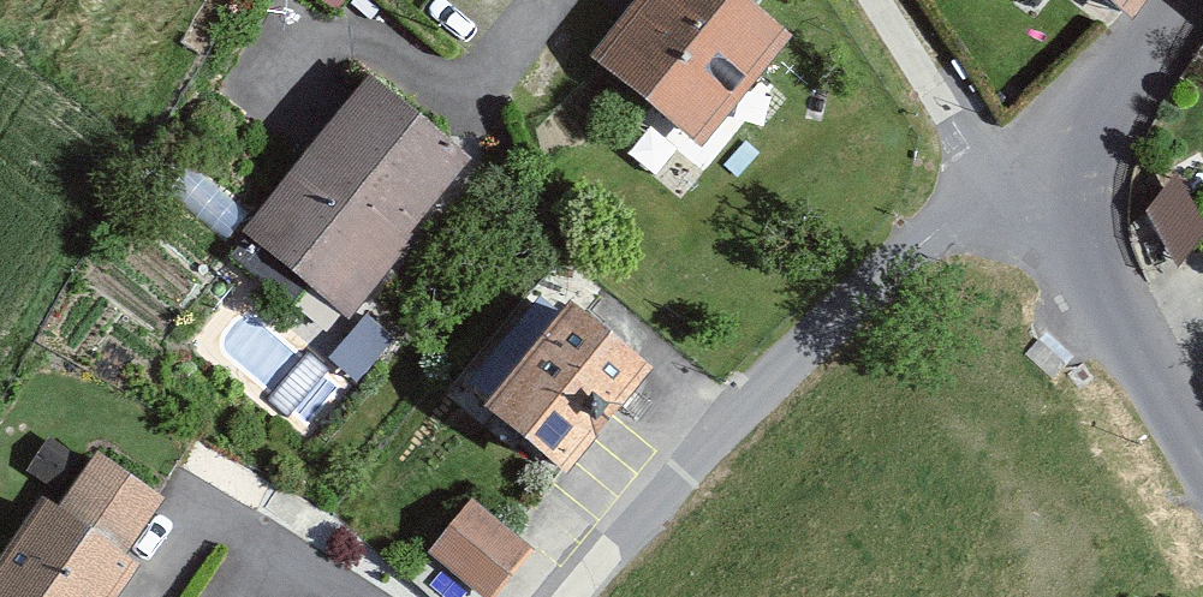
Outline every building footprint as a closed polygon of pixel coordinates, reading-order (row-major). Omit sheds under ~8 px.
[(576,47),(689,143),(778,39),(732,0),(616,0),(576,47)] [(1117,16),(1129,0),(1097,0),(1117,16)] [(350,74),(230,233),(340,315),(460,157),(350,74)] [(1145,207),(1183,249),(1202,231),(1202,214),(1174,181),(1145,207)] [(547,295),(455,398),(538,471),(629,367),(547,295)] [(20,490),(0,526),(0,596),(97,596),(124,547),(20,490)] [(425,549),(489,596),(533,538),(469,491),(425,549)]
